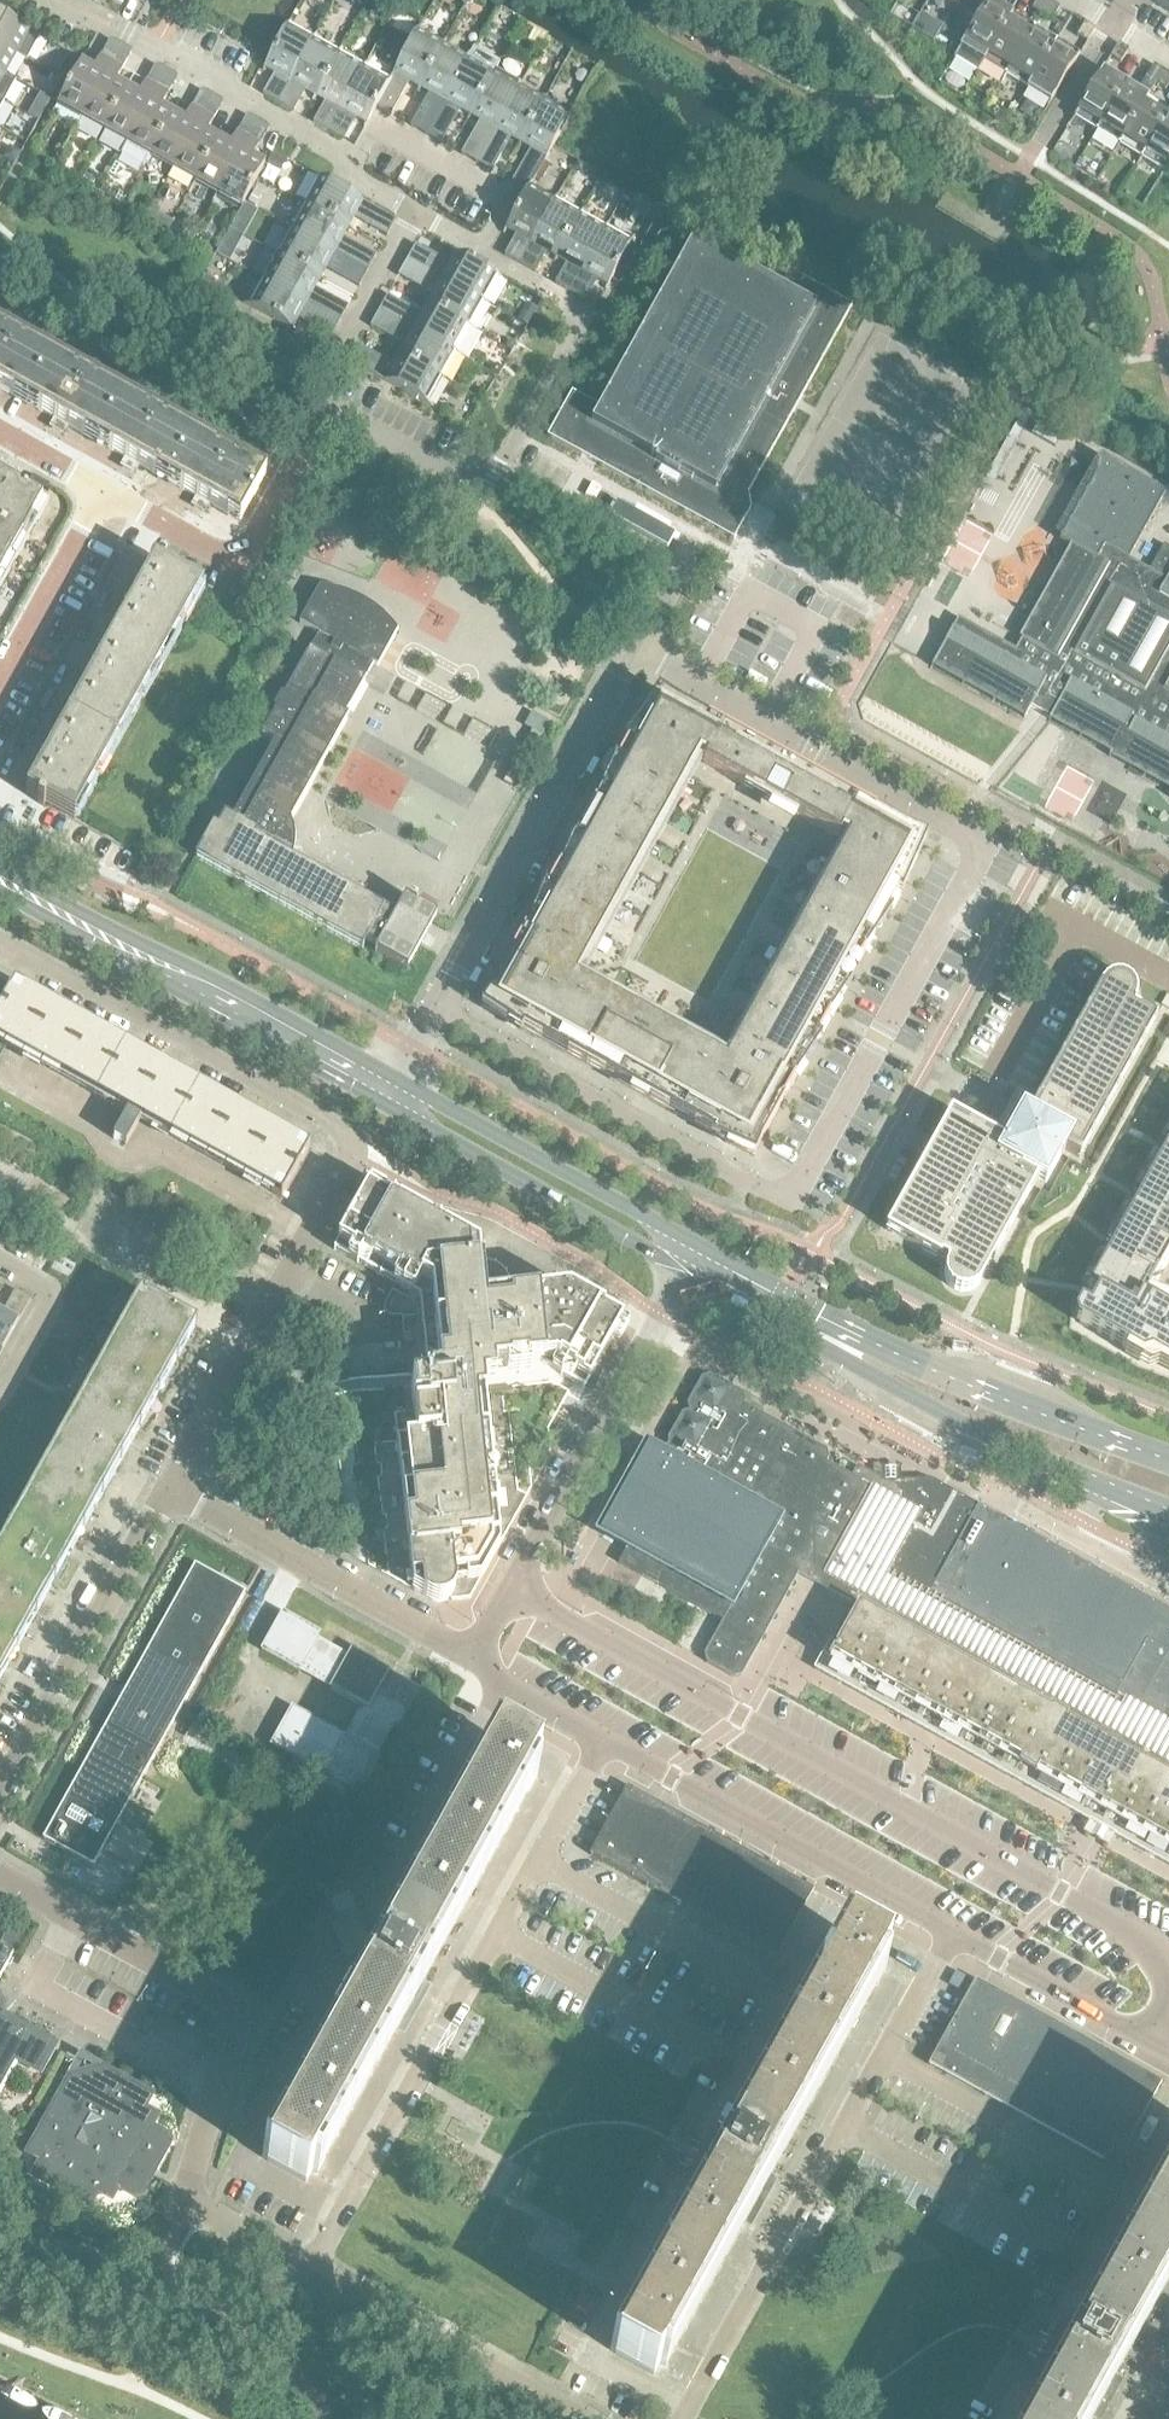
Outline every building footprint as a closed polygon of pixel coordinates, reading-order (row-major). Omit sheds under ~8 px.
[(991,0),(989,0),(984,5),(960,46),(983,60),(1011,13),(991,0)] [(1041,14),(1049,0),(1036,0),(1031,8),(1041,14)] [(1059,6),(1049,0),(1041,14),(1051,20),(1059,6)] [(1153,1),(1168,11),(1168,0),(1154,0),(1153,1)] [(983,60),(1005,73),(1034,26),(1011,13),(983,60)] [(16,52),(26,58),(39,36),(29,30),(0,14),(0,43),(16,52)] [(1076,35),(1086,41),(1095,28),(1084,22),(1076,35)] [(263,93),(278,102),(313,38),(287,24),(264,65),(275,72),(263,93)] [(1005,73),(1027,87),(1056,40),(1034,26),(1005,73)] [(416,29),(388,80),(375,106),(389,114),(408,79),(419,85),(442,44),(416,29)] [(304,88),(316,94),(339,52),(313,38),(278,102),(292,109),(304,88)] [(57,104),(81,117),(121,45),(110,39),(93,68),(81,61),(57,104)] [(1079,54),(1056,40),(1027,87),(1050,101),(1079,54)] [(1120,62),(1128,48),(1118,42),(1110,56),(1120,62)] [(16,52),(0,43),(0,71),(5,74),(16,52)] [(467,57),(442,44),(419,85),(430,91),(411,125),(426,134),(467,57)] [(81,117),(104,129),(127,87),(115,80),(132,51),(121,45),(81,117)] [(426,134),(440,142),(459,107),(470,114),(494,72),(500,60),(474,46),(467,57),(426,134)] [(314,121),(329,130),(364,67),(339,52),(316,94),(326,100),(314,121)] [(104,129),(126,142),(166,70),(155,64),(139,93),(127,87),(104,129)] [(366,122),(375,106),(388,80),(364,67),(329,130),(343,137),(355,116),(366,122)] [(1073,116),(1096,129),(1125,82),(1102,68),(1073,116)] [(143,165),(149,154),(172,112),(161,106),(177,76),(166,70),(126,142),(121,153),(143,165)] [(1163,70),(1155,83),(1165,90),(1168,83),(1168,73),(1163,70)] [(3,102),(15,80),(5,74),(0,71),(0,100),(3,102)] [(519,86),(494,72),(470,114),(480,119),(462,154),(477,162),(519,86)] [(1096,129),(1119,143),(1147,96),(1125,82),(1096,129)] [(510,136),(520,141),(543,100),(519,86),(477,162),(491,170),(510,136)] [(149,154),(171,167),(211,95),(201,89),(184,119),(172,112),(149,154)] [(171,167),(195,180),(218,137),(206,131),(223,101),(211,95),(171,167)] [(1141,157),(1168,110),(1168,109),(1147,96),(1119,143),(1141,157)] [(569,114),(543,100),(520,141),(531,147),(512,182),(526,189),(530,186),(569,114)] [(1168,162),(1168,110),(1141,157),(1164,171),(1168,162)] [(195,180),(217,192),(257,120),(246,114),(230,144),(218,137),(195,180)] [(268,127),(257,120),(217,192),(241,205),(264,163),(252,156),(268,127)] [(57,156),(52,165),(62,171),(67,161),(57,156)] [(82,169),(77,178),(82,181),(87,172),(82,169)] [(319,177),(305,203),(347,226),(353,215),(387,234),(395,219),(319,177)] [(563,185),(559,193),(564,196),(569,188),(563,185)] [(554,199),(530,186),(526,189),(505,227),(517,233),(505,255),(518,262),(554,199)] [(623,196),(627,200),(632,198),(635,193),(631,190),(626,190),(623,196)] [(126,195),(122,203),(129,207),(133,200),(126,195)] [(557,255),(580,214),(554,199),(518,262),(534,271),(546,249),(557,255)] [(367,270),(375,256),(341,237),(347,226),(305,203),(291,228),(367,270)] [(154,218),(161,221),(166,217),(166,211),(160,207),(154,210),(154,218)] [(605,228),(580,214),(557,255),(567,261),(555,283),(570,291),(605,228)] [(359,285),(367,270),(291,228),(277,254),(319,277),(325,266),(359,285)] [(631,242),(605,228),(570,291),(585,299),(596,278),(608,284),(631,242)] [(547,435),(581,454),(733,539),(739,528),(746,517),(750,508),(742,503),(851,305),(791,271),(783,286),(765,278),(738,263),(695,238),(650,319),(600,407),(571,391),(547,435)] [(447,267),(412,248),(406,259),(482,301),(497,275),(455,252),(447,267)] [(277,254),(263,279),(339,321),(347,306),(313,287),(319,277),(277,254)] [(432,293),(426,304),(468,327),(482,301),(406,259),(398,274),(432,293)] [(331,336),(339,321),(263,279),(249,305),(290,328),(297,317),(331,336)] [(468,327),(426,304),(421,314),(386,295),(378,310),(454,353),(468,327)] [(404,343),(398,354),(440,377),(454,353),(378,310),(370,324),(404,343)] [(350,361),(426,403),(440,377),(398,354),(392,365),(358,346),(350,361)] [(55,418),(51,425),(62,431),(66,425),(97,442),(123,395),(78,370),(51,355),(26,402),(55,418)] [(137,464),(168,481),(194,434),(123,395),(97,442),(126,458),(122,465),(133,471),(137,464)] [(265,474),(194,434),(168,481),(196,497),(193,504),(204,510),(208,503),(239,521),(265,474)] [(1048,719),(1110,753),(1108,756),(1168,790),(1168,547),(1163,544),(1149,570),(1128,559),(1165,492),(1097,454),(1096,462),(1097,462),(1097,466),(1096,466),(1095,471),(1096,471),(1095,475),(1094,475),(1092,479),(1093,480),(1088,489),(1087,489),(1084,494),(1085,495),(1079,505),(1078,504),(1075,509),(1076,510),(1070,520),(1069,520),(1067,524),(1068,525),(1062,536),(1061,535),(1059,539),(1069,545),(1018,637),(1021,638),(1015,649),(958,617),(931,666),(1024,717),(1030,705),(1050,716),(1048,719)] [(29,491),(0,475),(0,574),(42,498),(29,491)] [(202,587),(153,560),(111,637),(159,664),(202,587)] [(407,969),(421,942),(437,915),(404,897),(395,914),(291,857),(292,854),(293,852),(293,848),(294,843),(294,839),(293,834),(292,830),(290,826),(289,823),(348,717),(345,716),(365,681),(363,680),(369,670),(373,673),(397,629),(393,624),(389,620),(385,616),(380,611),(375,608),(370,604),(365,601),(360,598),(354,595),(348,593),(343,591),(337,589),(331,588),(325,587),(319,586),(298,622),(318,633),(283,697),(281,695),(273,709),(275,711),(261,736),(274,743),(232,818),(224,814),(217,827),(212,824),(194,857),(361,949),(366,940),(377,946),(374,951),(407,969)] [(117,741),(159,664),(111,637),(68,714),(117,741)] [(655,690),(481,1006),(752,1155),(926,840),(754,745),(655,690)] [(25,791),(39,799),(74,818),(117,741),(68,714),(25,791)] [(978,1283),(979,1281),(980,1281),(1039,1178),(1046,1182),(1064,1149),(1079,1156),(1156,1016),(1140,1007),(1139,1009),(1132,1006),(1134,1004),(1133,1003),(1134,1001),(1135,998),(1135,995),(1135,993),(1135,990),(1134,988),(1133,985),(1131,983),(1130,981),(1128,979),(1126,978),(1123,977),(1121,976),(1118,975),(1115,975),(1113,976),(1110,977),(1108,978),(1105,979),(1103,981),(1102,983),(1100,985),(1099,984),(1030,1110),(1021,1106),(1008,1131),(1007,1130),(1002,1140),(950,1111),(885,1229),(947,1263),(946,1265),(945,1268),(944,1270),(944,1273),(945,1275),(945,1278),(947,1280),(948,1283),(950,1285),(952,1286),(954,1288),(956,1289),(959,1290),(961,1290),(964,1290),(967,1290),(969,1289),(972,1288),(974,1287),(976,1285),(978,1283)] [(11,986),(0,980),(0,1005),(11,986)] [(0,1005),(0,1035),(129,1106),(111,1138),(125,1145),(142,1114),(273,1187),(270,1192),(280,1198),(309,1147),(13,983),(11,986),(0,1005)] [(1066,1326),(1139,1365),(1146,1363),(1168,1377),(1168,1273),(1166,1271),(1168,1265),(1168,1134),(1162,1147),(1137,1195),(1111,1242),(1085,1291),(1066,1326)] [(469,1598),(499,1544),(481,1370),(493,1368),(493,1367),(539,1362),(560,1374),(560,1375),(561,1375),(583,1387),(583,1388),(584,1387),(585,1388),(616,1330),(570,1304),(527,1308),(526,1296),(511,1298),(510,1287),(511,1287),(511,1286),(510,1286),(509,1284),(509,1281),(508,1279),(506,1277),(505,1274),(506,1274),(505,1273),(505,1274),(503,1272),(501,1270),(499,1268),(497,1267),(495,1265),(494,1264),(494,1265),(491,1264),(489,1263),(486,1263),(483,1263),(481,1263),(479,1243),(479,1242),(478,1242),(465,1235),(465,1234),(458,1230),(458,1231),(442,1223),(443,1222),(436,1218),(435,1218),(420,1210),(420,1209),(413,1205),(412,1206),(397,1197),(397,1196),(390,1192),(390,1193),(380,1188),(381,1187),(380,1187),(377,1192),(367,1191),(365,1190),(333,1248),(334,1248),(333,1249),(334,1250),(334,1249),(356,1261),(356,1262),(357,1262),(357,1261),(376,1272),(375,1273),(383,1277),(383,1276),(402,1286),(401,1287),(402,1288),(403,1287),(419,1296),(418,1296),(418,1297),(419,1296),(422,1322),(421,1322),(421,1323),(422,1323),(424,1344),(423,1344),(424,1352),(425,1352),(427,1370),(426,1370),(426,1375),(430,1374),(431,1384),(410,1386),(413,1412),(394,1414),(412,1589),(431,1600),(433,1601),(435,1601),(438,1601),(440,1601),(442,1601),(445,1600),(447,1599),(449,1598),(451,1600),(469,1598)] [(203,1288),(217,1296),(225,1281),(211,1273),(203,1288)] [(2,1349),(30,1298),(16,1290),(3,1314),(0,1313),(0,1348),(2,1349)] [(54,1582),(63,1587),(74,1568),(65,1563),(140,1427),(134,1424),(190,1324),(195,1327),(196,1326),(145,1297),(88,1399),(82,1396),(0,1545),(0,1680),(54,1582)] [(599,1531),(602,1533),(627,1546),(618,1563),(667,1590),(696,1606),(722,1620),(703,1654),(706,1663),(733,1678),(741,1675),(793,1580),(796,1575),(795,1566),(792,1564),(817,1518),(836,1517),(838,1517),(840,1516),(841,1515),(843,1514),(844,1512),(846,1511),(860,1485),(874,1484),(874,1476),(857,1467),(852,1476),(826,1462),(828,1457),(826,1449),(743,1404),(745,1401),(742,1393),(709,1374),(701,1377),(686,1403),(688,1410),(681,1412),(667,1439),(669,1447),(670,1447),(665,1456),(649,1447),(647,1445),(599,1531)] [(910,1518),(907,1523),(930,1536),(954,1493),(931,1479),(909,1480),(910,1511),(910,1518)] [(853,1614),(857,1606),(1168,1779),(1168,1726),(1115,1696),(929,1593),(882,1568),(907,1523),(910,1518),(910,1511),(860,1485),(846,1511),(844,1512),(843,1514),(841,1515),(840,1516),(838,1517),(836,1517),(817,1518),(792,1564),(795,1566),(796,1575),(793,1580),(835,1603),(853,1614)] [(1115,1696),(1168,1726),(1168,1613),(954,1493),(930,1536),(907,1523),(882,1568),(1115,1696)] [(194,1563),(42,1838),(92,1866),(245,1592),(245,1591),(222,1579),(217,1576),(194,1563)] [(857,1606),(853,1614),(840,1637),(834,1634),(814,1669),(1104,1829),(1168,1866),(1168,1779),(857,1606)] [(316,1638),(319,1633),(281,1612),(260,1650),(298,1671),(301,1666),(332,1683),(329,1688),(366,1708),(349,1739),(290,1706),(269,1744),(301,1762),(293,1778),(319,1793),(346,1808),(355,1792),(360,1795),(381,1757),(376,1754),(393,1723),(398,1726),(419,1689),(402,1680),(400,1685),(385,1676),(388,1671),(350,1650),(347,1655),(316,1638)] [(492,1741),(414,1882),(374,1954),(368,1951),(368,1950),(353,1916),(333,1924),(332,1924),(331,1924),(347,1961),(348,1960),(348,1959),(358,1955),(363,1973),(262,2156),(262,2155),(261,2156),(267,2159),(266,2160),(305,2182),(311,2170),(317,2173),(317,2172),(535,1779),(536,1778),(530,1775),(537,1764),(498,1742),(497,1743),(492,1740),(491,1741),(492,1741)] [(589,1854),(665,1896),(702,1828),(627,1786),(589,1854)] [(812,1889),(702,1828),(665,1896),(775,1957),(812,1889)] [(659,2363),(665,2366),(665,2365),(883,1972),(884,1971),(878,1968),(885,1957),(846,1935),(845,1936),(840,1933),(839,1934),(840,1934),(724,2143),(711,2135),(687,2179),(700,2186),(610,2348),(609,2349),(615,2352),(614,2353),(653,2375),(659,2363)] [(12,1954),(0,1948),(0,1975),(12,1954)] [(975,1979),(937,2047),(928,2064),(1114,2167),(1160,2082),(975,1979)] [(12,2057),(39,2072),(54,2044),(0,2014),(0,2080),(12,2057)] [(83,2086),(70,2079),(29,2152),(35,2155),(34,2157),(37,2165),(39,2167),(36,2173),(88,2201),(91,2195),(94,2196),(102,2194),(103,2192),(109,2195),(153,2116),(147,2113),(148,2111),(146,2103),(143,2101),(147,2095),(101,2070),(94,2083),(83,2086)] [(11,2123),(0,2117),(0,2142),(11,2123)] [(1123,2361),(1168,2277),(1168,2161),(1073,2336),(1060,2328),(1035,2372),(1049,2379),(1027,2418),(1091,2418),(1123,2361)]
